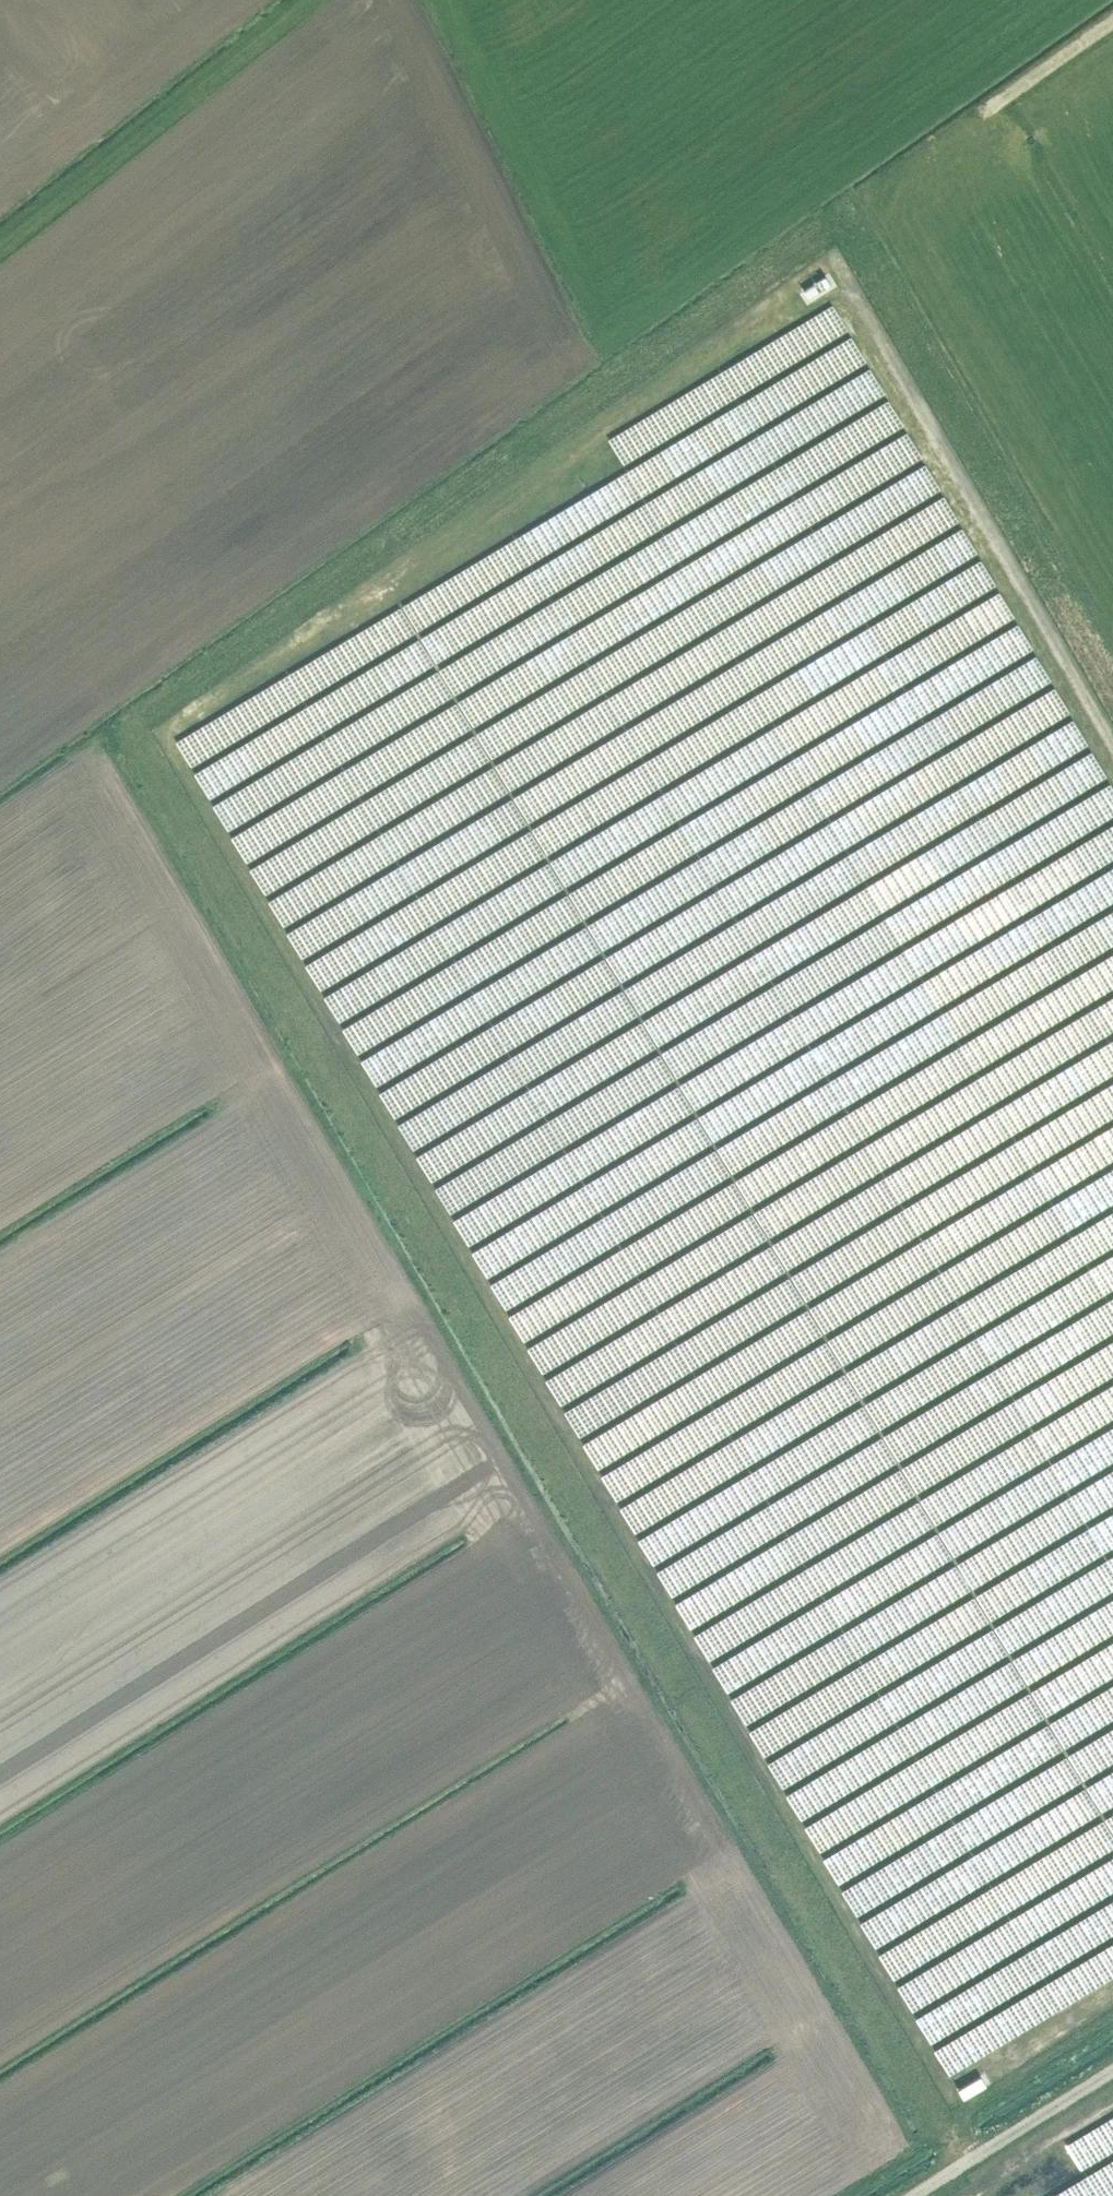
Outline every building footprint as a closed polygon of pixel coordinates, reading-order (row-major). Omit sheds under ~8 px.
[(824,273),(804,286),(809,294),(829,282),(824,273)]
